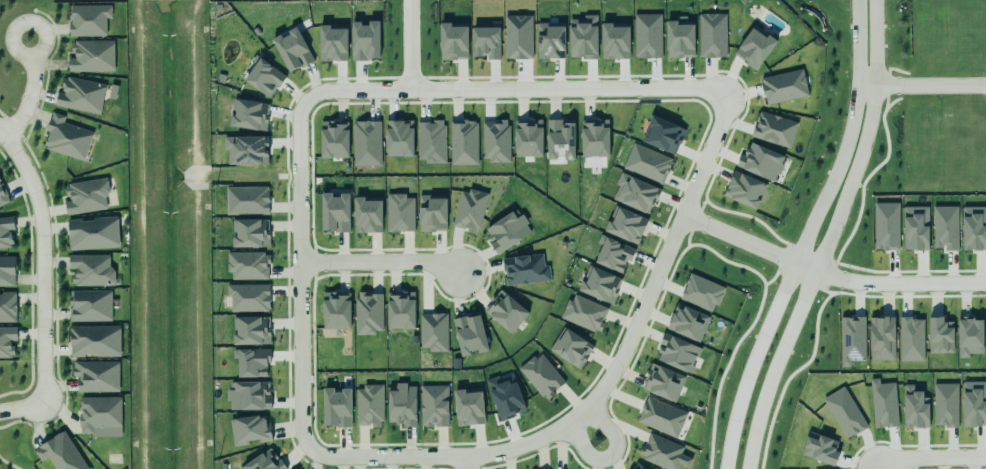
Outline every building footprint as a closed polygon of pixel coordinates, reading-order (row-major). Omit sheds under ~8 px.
[(112,5),(70,4),(69,36),(106,36),(106,18),(111,18),(112,5)] [(662,58),(661,14),(634,14),(635,58),(662,58)] [(726,14),(699,14),(700,58),(727,57),(726,14)] [(694,19),(667,19),(666,57),(694,58),(694,19)] [(380,59),(379,22),(360,22),(360,21),(352,21),(352,60),(380,59)] [(452,22),(440,22),(441,60),(468,59),(468,26),(452,27),(452,22)] [(566,25),(537,24),(536,58),(564,59),(566,25)] [(628,59),(629,25),(603,24),(603,58),(628,59)] [(776,42),(753,26),(733,55),(756,71),(776,42)] [(313,61),(298,28),(282,35),(282,34),(272,38),(288,72),(313,61)] [(69,72),(114,71),(114,40),(72,41),(73,58),(68,58),(69,72)] [(244,81),(271,98),(286,74),(259,58),(244,81)] [(759,75),(801,66),(807,94),(766,103),(764,93),(762,94),(759,81),(760,80),(759,75)] [(65,75),(104,83),(98,113),(54,104),(56,91),(62,92),(63,90),(61,90),(62,86),(60,85),(61,77),(65,78),(65,75)] [(266,132),(268,119),(265,119),(268,104),(235,98),(230,125),(266,132)] [(790,148),(798,122),(759,110),(751,137),(790,148)] [(652,111),(647,122),(650,124),(646,134),(643,133),(639,142),(670,154),(673,152),(678,141),(683,140),(687,131),(679,123),(652,111)] [(44,148),(84,161),(93,132),(63,122),(65,116),(51,112),(46,130),(49,131),(44,148)] [(547,120),(547,158),(565,157),(565,160),(575,160),(574,119),(547,120)] [(386,156),(414,156),(413,120),(385,121),(386,156)] [(514,156),(542,157),(542,121),(515,120),(514,156)] [(581,156),(608,156),(609,121),(582,120),(581,156)] [(348,121),(320,122),(321,158),(349,158),(348,121)] [(380,121),(353,122),(353,165),(381,165),(380,121)] [(446,162),(445,121),(417,121),(418,162),(446,162)] [(451,165),(478,164),(477,122),(450,122),(451,165)] [(267,165),(267,137),(224,136),(224,151),(228,151),(228,164),(267,165)] [(785,156),(748,141),(738,167),(775,182),(785,156)] [(663,184),(673,158),(633,143),(623,168),(663,184)] [(756,210),(767,184),(734,170),(723,196),(756,210)] [(612,200),(650,214),(660,188),(622,173),(612,200)] [(69,200),(63,201),(64,207),(65,214),(105,207),(103,197),(108,191),(105,177),(66,183),(67,186),(63,186),(65,195),(68,195),(69,200)] [(9,202),(0,181),(0,206),(9,202)] [(226,214),(269,214),(269,186),(226,186),(226,214)] [(487,194),(461,188),(452,227),(478,233),(487,194)] [(349,232),(350,194),(331,194),(331,192),(322,192),(321,231),(349,232)] [(414,197),(406,197),(406,194),(386,194),(387,232),(414,231),(414,197)] [(446,232),(447,195),(419,194),(418,231),(446,232)] [(355,233),(382,232),(381,196),(354,197),(355,233)] [(874,250),(899,250),(899,203),(874,203),(874,250)] [(932,204),(957,204),(956,248),(952,246),(944,248),(944,246),(932,246),(932,204)] [(637,245),(648,220),(615,205),(604,230),(637,245)] [(929,207),(904,206),(903,250),(928,250),(929,207)] [(962,207),(963,250),(985,250),(985,206),(962,207)] [(484,227),(491,221),(512,207),(515,214),(523,211),(526,225),(530,231),(496,256),(488,243),(490,241),(487,236),(490,233),(484,227)] [(9,246),(0,247),(0,216),(11,215),(13,228),(6,228),(6,229),(5,230),(9,230),(10,238),(11,238),(12,241),(12,243),(9,243),(9,246)] [(68,219),(69,250),(119,248),(118,217),(68,219)] [(232,247),(268,247),(268,219),(232,219),(232,247)] [(595,263),(622,273),(627,259),(631,261),(636,249),(600,235),(597,243),(602,245),(595,263)] [(503,283),(548,279),(547,265),(542,265),(540,252),(530,253),(530,251),(513,252),(514,256),(501,257),(503,283)] [(229,280),(269,279),(268,252),(228,253),(229,280)] [(67,254),(108,254),(108,264),(113,269),(113,284),(73,285),(73,282),(70,282),(70,273),(74,273),(74,268),(67,268),(67,254)] [(15,286),(15,256),(0,256),(0,286),(15,286)] [(611,304),(622,278),(589,265),(578,291),(611,304)] [(713,313),(724,287),(690,273),(680,299),(713,313)] [(270,285),(227,284),(227,297),(231,297),(231,311),(269,312),(270,285)] [(110,289),(110,320),(67,319),(67,295),(69,295),(69,289),(110,289)] [(507,291),(528,309),(522,317),(519,315),(517,316),(520,319),(510,332),(507,330),(509,328),(491,314),(489,315),(486,312),(482,311),(484,307),(487,307),(492,301),(494,298),(495,301),(497,298),(500,295),(502,296),(507,291)] [(16,322),(16,292),(0,292),(0,322),(16,322)] [(350,292),(322,292),(323,329),(351,328),(350,292)] [(356,334),(383,333),(382,293),(355,293),(356,334)] [(387,328),(414,329),(415,293),(387,293),(387,328)] [(561,318),(598,334),(609,308),(572,293),(561,318)] [(665,326),(673,309),(676,310),(678,304),(681,305),(684,301),(709,314),(697,340),(665,326)] [(488,348),(480,310),(465,314),(460,313),(451,317),(457,344),(461,353),(469,352),(468,347),(478,345),(479,350),(488,348)] [(894,357),(870,357),(868,314),(884,311),(893,313),(894,357)] [(448,351),(447,313),(419,313),(420,347),(428,347),(428,352),(448,351)] [(234,345),(268,344),(268,316),(233,317),(234,345)] [(899,316),(900,361),(924,361),(924,319),(915,319),(915,316),(899,316)] [(865,317),(840,317),(841,367),(850,367),(850,361),(865,360),(865,317)] [(929,353),(954,353),(953,321),(943,322),(943,317),(928,317),(929,353)] [(957,357),(969,358),(969,353),(983,354),(983,318),(958,317),(957,357)] [(69,324),(119,324),(119,355),(95,355),(95,352),(83,353),(83,355),(69,355),(69,344),(68,344),(68,329),(69,329),(69,324)] [(9,356),(0,356),(0,325),(15,325),(15,338),(8,338),(8,339),(9,339),(9,344),(13,344),(13,353),(9,353),(9,356)] [(549,351),(580,368),(594,344),(562,327),(549,351)] [(701,348),(666,333),(655,359),(690,374),(701,348)] [(270,361),(270,346),(238,346),(238,374),(255,374),(255,377),(266,377),(266,362),(270,361)] [(565,383),(540,352),(519,369),(544,400),(565,383)] [(119,391),(119,361),(73,361),(73,376),(77,376),(78,392),(119,391)] [(641,388),(674,402),(685,377),(652,362),(641,388)] [(516,379),(501,384),(498,376),(486,380),(499,419),(526,411),(516,379)] [(229,410),(270,409),(270,382),(231,382),(231,390),(228,390),(229,410)] [(962,382),(963,426),(985,425),(985,382),(962,382)] [(388,425),(416,424),(416,384),(396,384),(396,390),(388,390),(388,425)] [(448,385),(420,386),(420,427),(448,426),(448,385)] [(928,403),(923,403),(923,391),(914,391),(913,385),(904,385),(904,427),(929,427),(928,403)] [(382,386),(356,386),(356,425),(372,425),(372,427),(383,427),(382,386)] [(323,426),(351,426),(351,390),(334,390),(334,387),(323,388),(323,426)] [(456,426),(484,424),(482,390),(454,391),(456,426)] [(79,396),(120,396),(120,435),(92,435),(92,431),(80,431),(80,426),(78,426),(78,413),(79,412),(79,410),(78,410),(78,402),(79,401),(79,396)] [(677,437),(687,411),(646,396),(637,423),(677,437)] [(230,420),(233,445),(271,440),(268,414),(230,420)] [(64,430),(33,449),(41,462),(47,458),(54,468),(88,468),(64,430)] [(649,433),(639,459),(667,468),(678,468),(686,447),(649,433)] [(287,467),(280,456),(275,458),(269,446),(261,449),(241,463),(242,465),(236,468),(244,468),(284,468),(287,467)]
